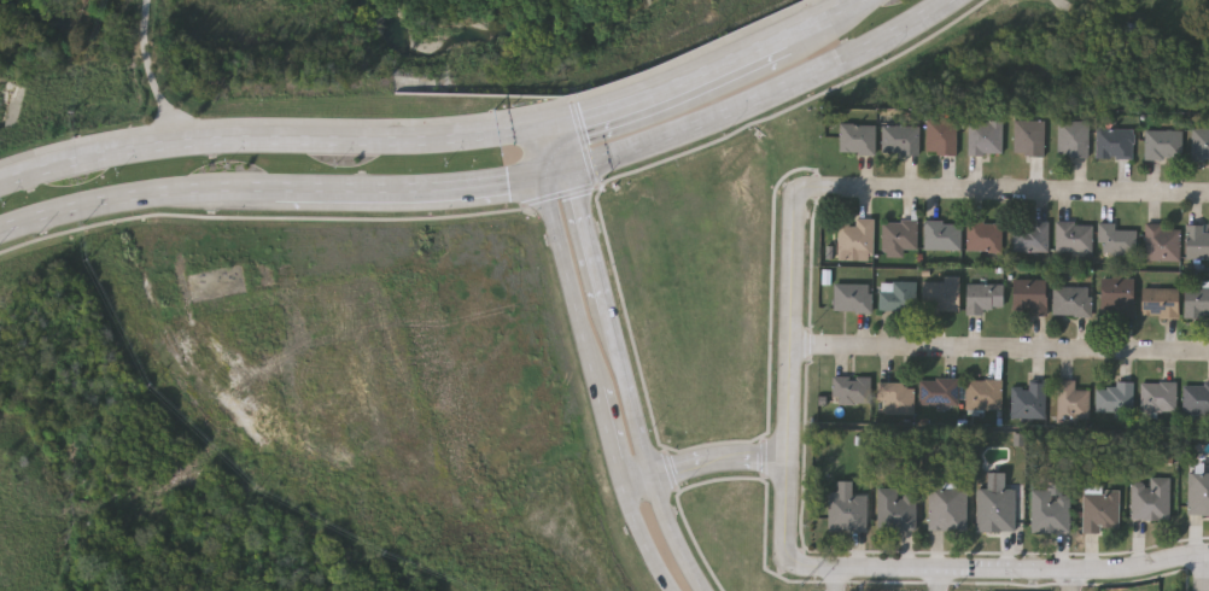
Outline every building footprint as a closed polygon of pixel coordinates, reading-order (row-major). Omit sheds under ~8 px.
[(927,118),(956,118),(956,153),(927,153),(927,118)] [(1044,153),(1014,153),(1014,118),(1044,118),(1044,153)] [(1057,153),(1057,118),(1087,118),(1087,153),(1057,153)] [(1001,152),(968,152),(968,119),(1001,119),(1001,152)] [(839,152),(839,123),(875,123),(875,152),(839,152)] [(918,153),(882,153),(882,124),(918,124),(918,153)] [(1096,156),(1096,127),(1133,127),(1133,156),(1096,156)] [(1191,127),(1208,127),(1208,158),(1191,158),(1191,127)] [(1181,128),(1181,157),(1145,157),(1145,128),(1181,128)] [(839,221),(854,221),(854,217),(872,217),(872,253),(839,253),(839,221)] [(916,248),(882,248),(882,218),(916,218),(916,248)] [(924,248),(924,221),(959,221),(959,248),(924,248)] [(1000,251),(966,251),(966,221),(1000,221),(1000,251)] [(1012,250),(1012,221),(1047,221),(1047,250),(1012,250)] [(1056,251),(1055,222),(1092,221),(1092,251),(1056,251)] [(1099,252),(1099,221),(1115,221),(1115,228),(1135,228),(1135,252),(1099,252)] [(1145,222),(1164,222),(1164,226),(1180,226),(1180,259),(1145,259),(1145,222)] [(1207,233),(1208,233),(1208,258),(1186,258),(1186,223),(1207,223),(1207,233)] [(1133,276),(1133,314),(1100,314),(1100,276),(1133,276)] [(921,309),(921,277),(957,279),(957,309),(921,309)] [(1011,311),(1011,277),(1045,277),(1045,311),(1011,311)] [(878,310),(878,281),(915,281),(915,310),(878,310)] [(871,310),(834,310),(834,282),(871,282),(871,310)] [(964,311),(964,282),(1001,282),(1001,311),(964,311)] [(1091,314),(1052,314),(1052,285),(1091,285),(1091,314)] [(1182,286),(1208,286),(1208,316),(1182,316),(1182,286)] [(1178,316),(1140,316),(1140,287),(1178,287),(1178,316)] [(833,403),(833,375),(870,375),(870,403),(833,403)] [(958,378),(958,404),(919,404),(919,378),(958,378)] [(1001,379),(1001,410),(966,410),(966,379),(1001,379)] [(1088,417),(1057,417),(1057,379),(1075,379),(1075,388),(1088,388),(1088,417)] [(1133,410),(1097,410),(1097,385),(1115,385),(1115,380),(1133,380),(1133,410)] [(1140,381),(1176,381),(1176,410),(1140,410),(1140,381)] [(913,382),(913,412),(880,412),(880,382),(913,382)] [(1045,382),(1045,416),(1012,416),(1011,382),(1045,382)] [(1182,382),(1208,382),(1208,412),(1182,412),(1182,382)] [(1188,472),(1208,472),(1208,513),(1188,513),(1188,472)] [(1169,517),(1131,517),(1131,482),(1150,482),(1150,475),(1169,475),(1169,517)] [(868,529),(829,529),(829,491),(837,491),(837,480),(852,480),(852,493),(868,493),(868,529)] [(878,487),(898,487),(898,492),(916,492),(916,529),(878,529),(878,487)] [(929,487),(966,487),(966,529),(929,529),(929,487)] [(976,487),(1015,487),(1015,529),(976,529),(976,487)] [(1032,487),(1052,487),(1052,493),(1069,493),(1069,531),(1032,531),(1032,487)] [(1119,487),(1119,529),(1082,529),(1082,487),(1119,487)]
